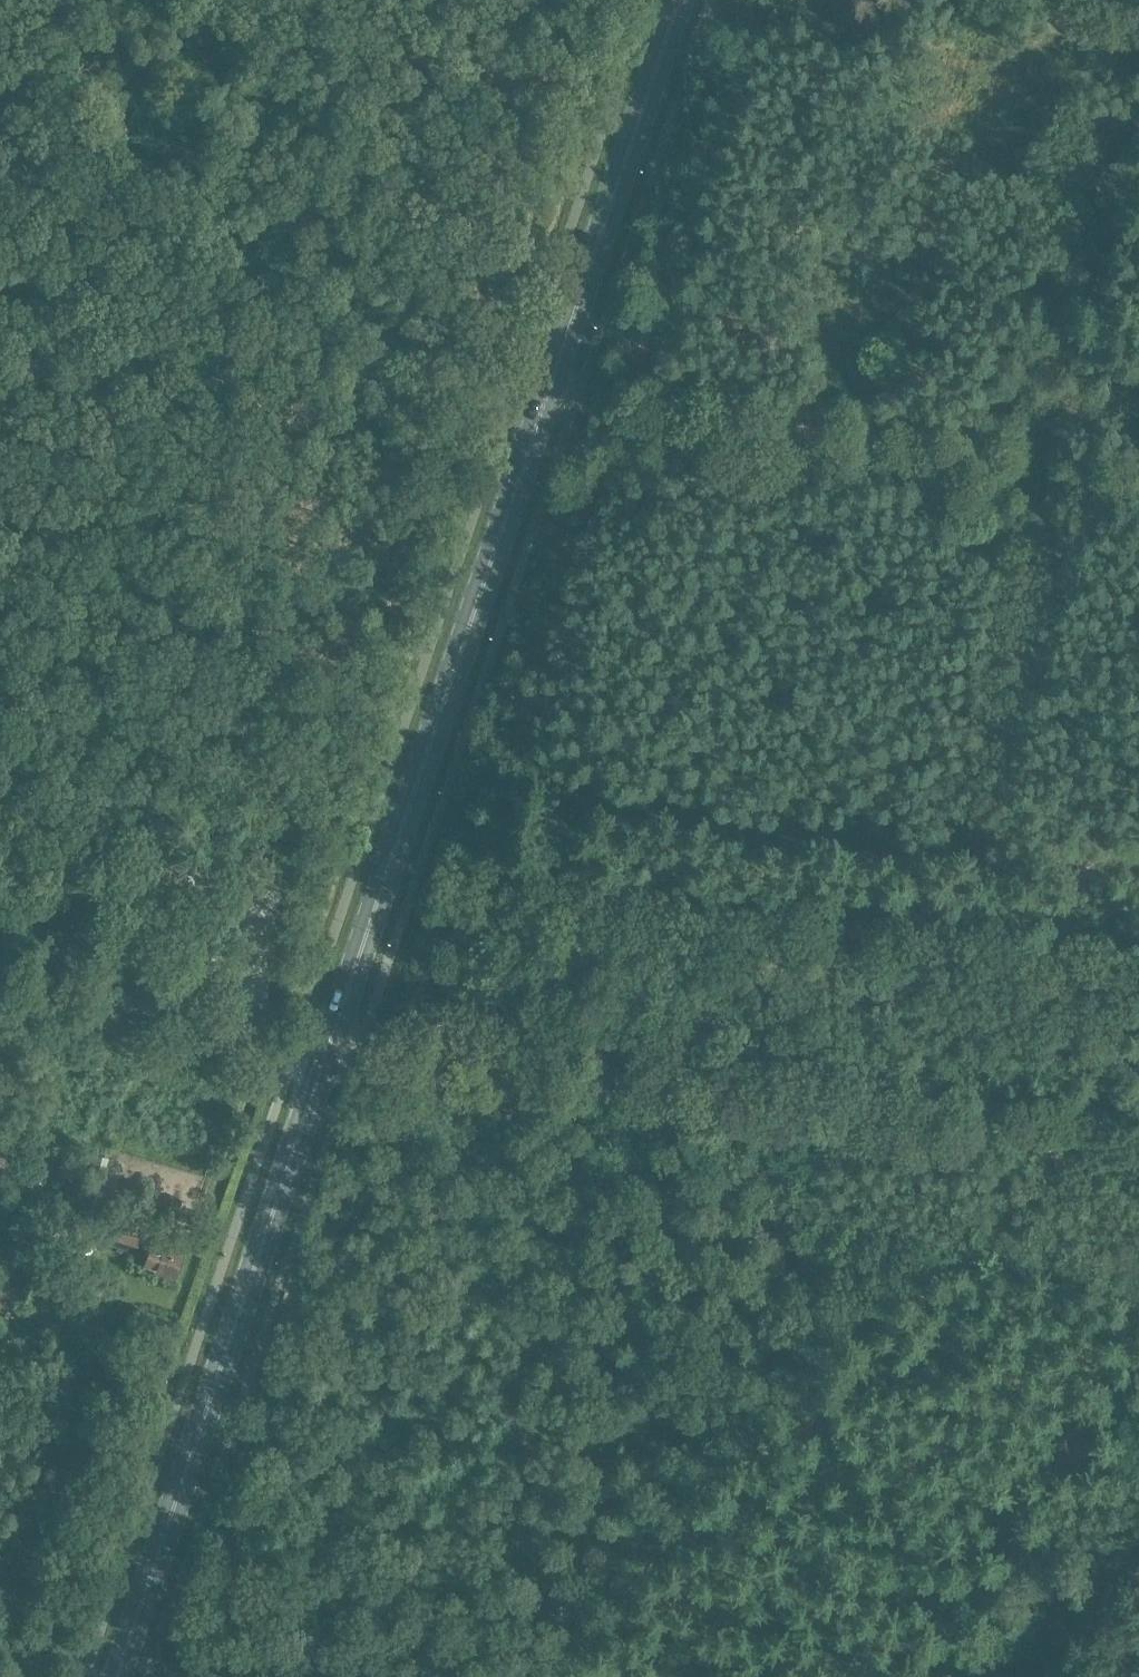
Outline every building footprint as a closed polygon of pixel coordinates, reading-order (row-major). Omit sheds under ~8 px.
[(114,1228),(109,1244),(133,1253),(139,1236),(114,1228)] [(152,1238),(144,1264),(156,1268),(154,1273),(173,1279),(183,1247),(152,1238)]
